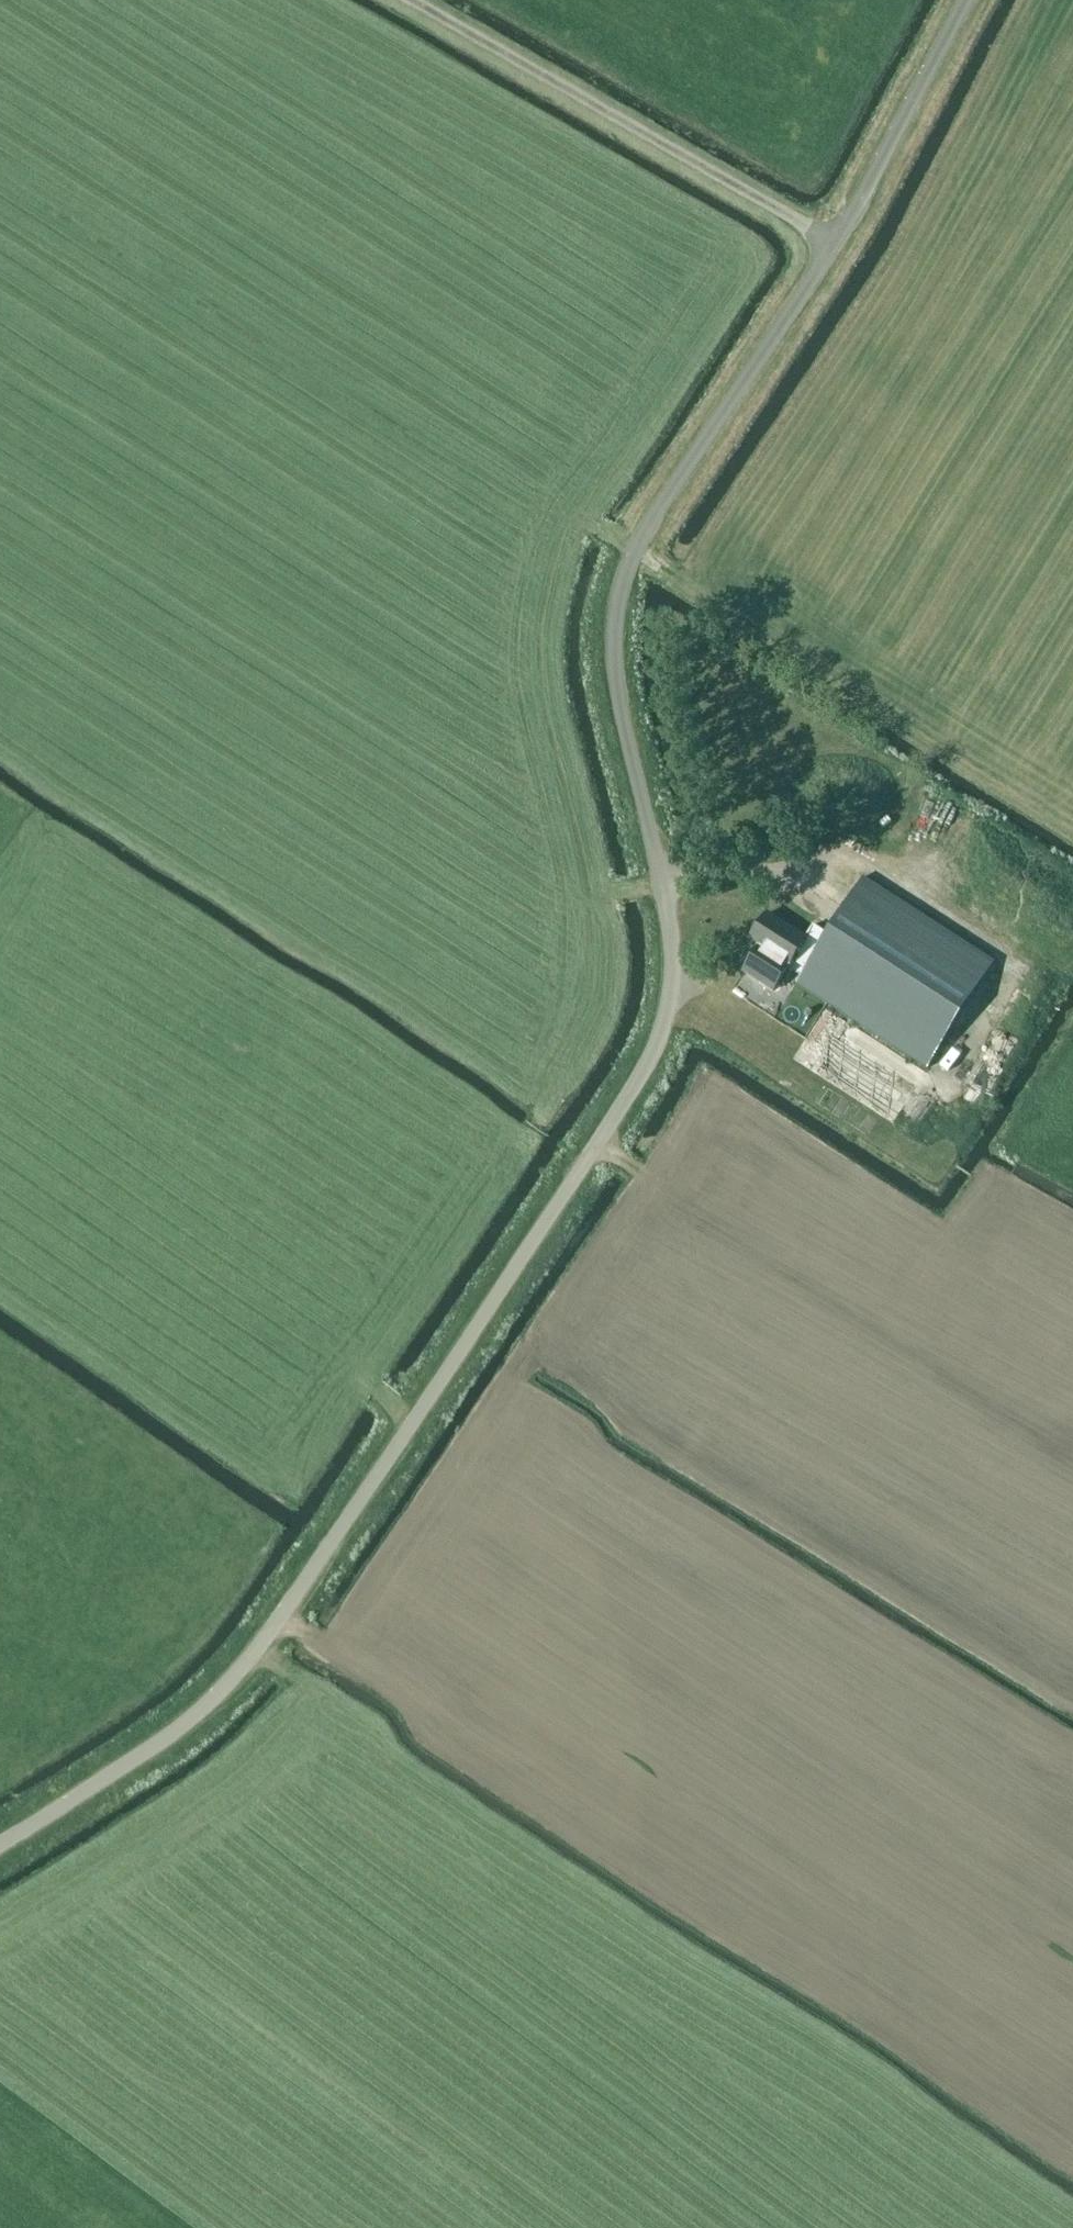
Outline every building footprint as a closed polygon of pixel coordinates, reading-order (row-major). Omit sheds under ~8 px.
[(734,731),(739,744),(755,737),(750,725),(734,731)] [(894,1124),(996,965),(863,881),(827,938),(812,928),(805,938),(768,914),(748,945),(802,979),(797,987),(829,1007),(795,1061),(894,1124)] [(910,1136),(903,1151),(917,1157),(923,1142),(910,1136)]
